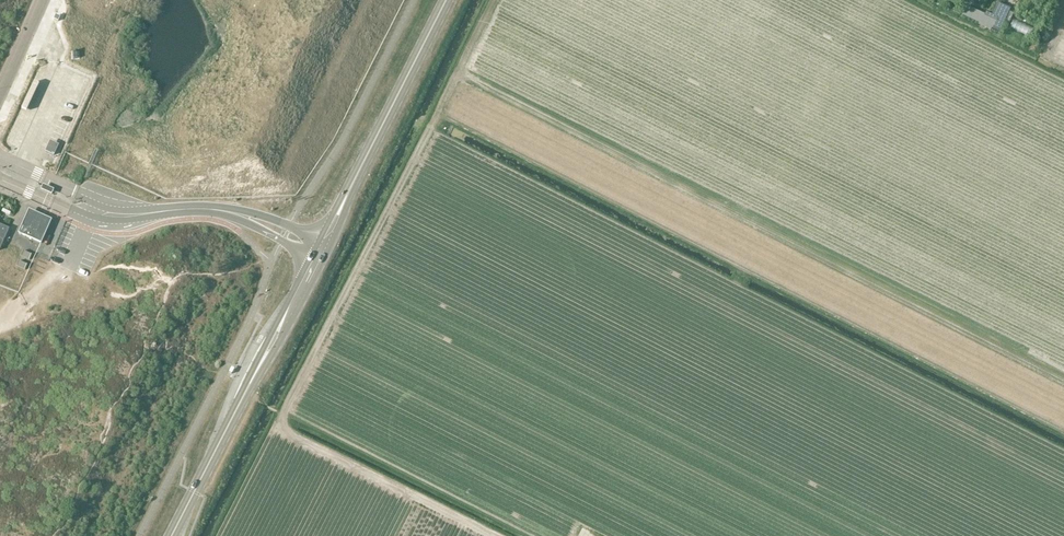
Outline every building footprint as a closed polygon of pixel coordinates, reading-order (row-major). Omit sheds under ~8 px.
[(1013,14),(1009,13),(1011,9),(997,3),(991,15),(986,12),(984,16),(966,8),(961,16),(1000,33),(1003,25),(1007,27),(1013,14)] [(55,191),(46,187),(44,191),(53,195),(55,191)] [(45,235),(43,234),(48,220),(32,213),(26,226),(23,225),(19,233),(41,243),(45,235)] [(9,229),(0,225),(0,250),(9,229)] [(24,251),(21,257),(29,260),(32,254),(24,251)] [(19,261),(17,267),(25,270),(27,265),(19,261)]
